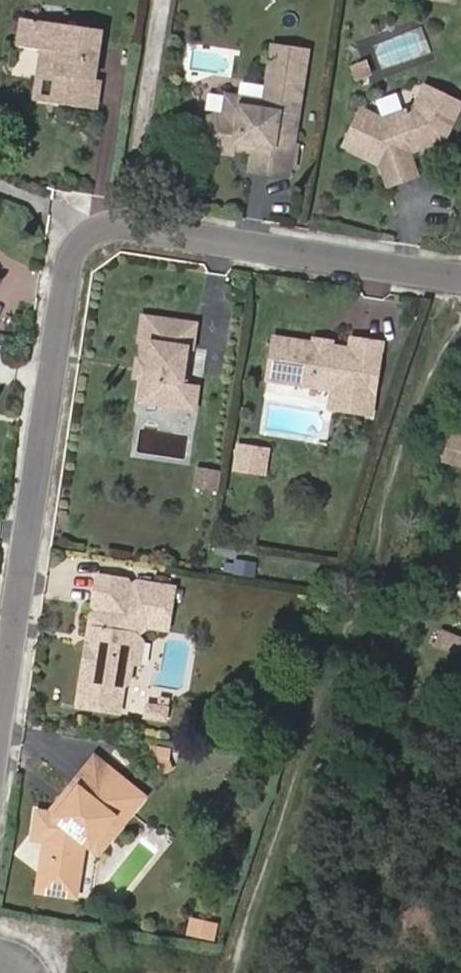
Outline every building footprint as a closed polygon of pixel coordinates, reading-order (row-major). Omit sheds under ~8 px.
[(104,82),(99,81),(106,32),(23,18),(20,47),(44,51),(40,73),(63,76),(60,103),(100,108),(104,82)] [(288,47),(278,46),(270,102),(279,104),(288,47)] [(270,173),(294,176),(313,51),(288,47),(279,104),(270,102),(245,97),(243,118),(229,116),(222,114),(196,124),(208,154),(226,148),(240,151),(241,143),(273,149),(270,173)] [(40,73),(36,100),(60,103),(63,76),(40,73)] [(460,109),(454,107),(425,91),(413,114),(383,125),(361,113),(343,150),(380,169),(387,193),(415,185),(406,162),(413,160),(411,155),(423,151),(425,156),(440,151),(440,150),(460,109)] [(245,97),(231,95),(229,116),(243,118),(245,97)] [(257,154),(254,170),(270,173),(273,149),(241,143),(240,151),(257,154)] [(225,153),(239,156),(240,151),(226,148),(208,154),(210,159),(225,153)] [(413,160),(425,156),(423,151),(411,155),(413,160)] [(200,388),(186,386),(190,353),(195,354),(198,330),(143,320),(139,345),(145,347),(142,364),(148,365),(145,382),(141,382),(139,406),(195,416),(200,388)] [(349,417),(355,419),(377,348),(353,344),(349,357),(332,353),(326,358),(316,355),(311,350),(275,343),(267,385),(331,396),(339,404),(351,406),(349,417)] [(332,348),(314,344),(311,350),(316,355),(326,358),(332,353),(332,348)] [(355,419),(367,421),(382,349),(377,348),(355,419)] [(141,382),(145,382),(148,365),(142,364),(137,363),(134,380),(141,382)] [(331,396),(328,413),(349,417),(351,406),(339,404),(331,396)] [(240,473),(256,476),(259,454),(243,451),(240,473)] [(193,492),(211,495),(214,476),(197,472),(193,492)] [(154,627),(172,630),(178,587),(142,582),(136,585),(131,580),(100,576),(95,606),(101,612),(94,617),(92,634),(95,635),(93,646),(90,648),(81,705),(119,712),(122,693),(127,694),(128,685),(134,681),(138,663),(134,655),(136,642),(143,635),(144,635),(154,627)] [(454,627),(449,641),(460,645),(460,630),(454,627)] [(138,663),(146,659),(148,643),(144,635),(143,635),(136,642),(134,655),(138,663)] [(175,698),(165,696),(163,706),(173,707),(175,698)] [(151,716),(171,720),(173,707),(163,706),(153,704),(151,716)] [(160,766),(167,763),(169,752),(156,749),(155,755),(160,766)] [(112,841),(136,812),(112,792),(122,780),(96,759),(74,787),(80,792),(57,821),(51,816),(39,816),(35,845),(46,845),(39,895),(78,900),(83,868),(77,867),(81,843),(94,827),(112,841)] [(165,777),(172,775),(167,763),(160,766),(165,777)] [(136,812),(145,800),(122,780),(112,792),(136,812)] [(74,787),(51,816),(57,821),(80,792),(74,787)] [(86,847),(99,857),(112,841),(94,827),(81,843),(77,867),(83,868),(86,847)] [(193,935),(211,938),(212,927),(193,925),(193,935)]
